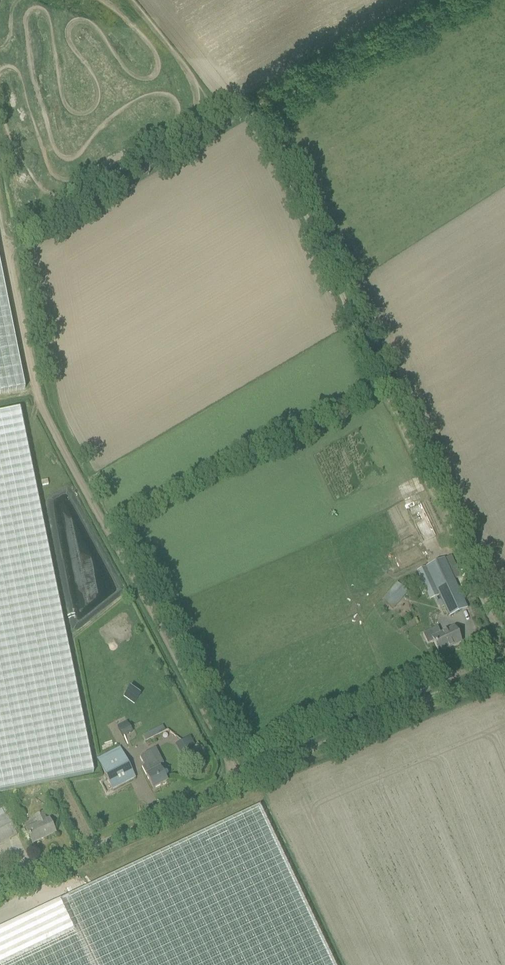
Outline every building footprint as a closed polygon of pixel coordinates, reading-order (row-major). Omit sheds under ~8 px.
[(25,389),(0,264),(0,394),(25,389)] [(94,771),(20,411),(0,415),(0,791),(94,771)] [(444,559),(426,567),(433,582),(436,589),(439,595),(449,617),(467,608),(444,559)] [(433,582),(424,586),(427,593),(436,589),(433,582)] [(388,594),(383,601),(393,609),(398,603),(388,594)] [(409,624),(408,625),(410,629),(417,626),(415,621),(409,623),(409,624)] [(438,627),(423,634),(428,645),(434,642),(439,653),(461,642),(454,628),(441,634),(438,627)] [(127,722),(117,726),(122,737),(132,732),(127,722)] [(190,736),(180,741),(185,750),(194,745),(190,736)] [(120,748),(98,759),(113,789),(135,778),(120,748)] [(148,764),(142,767),(153,789),(167,781),(159,766),(163,764),(155,748),(143,754),(148,764)] [(259,806),(0,928),(0,964),(334,964),(259,806)] [(18,809),(0,818),(0,842),(18,833),(14,826),(24,821),(18,809)] [(26,830),(32,843),(55,832),(49,819),(46,821),(42,813),(35,817),(39,824),(26,830)]
